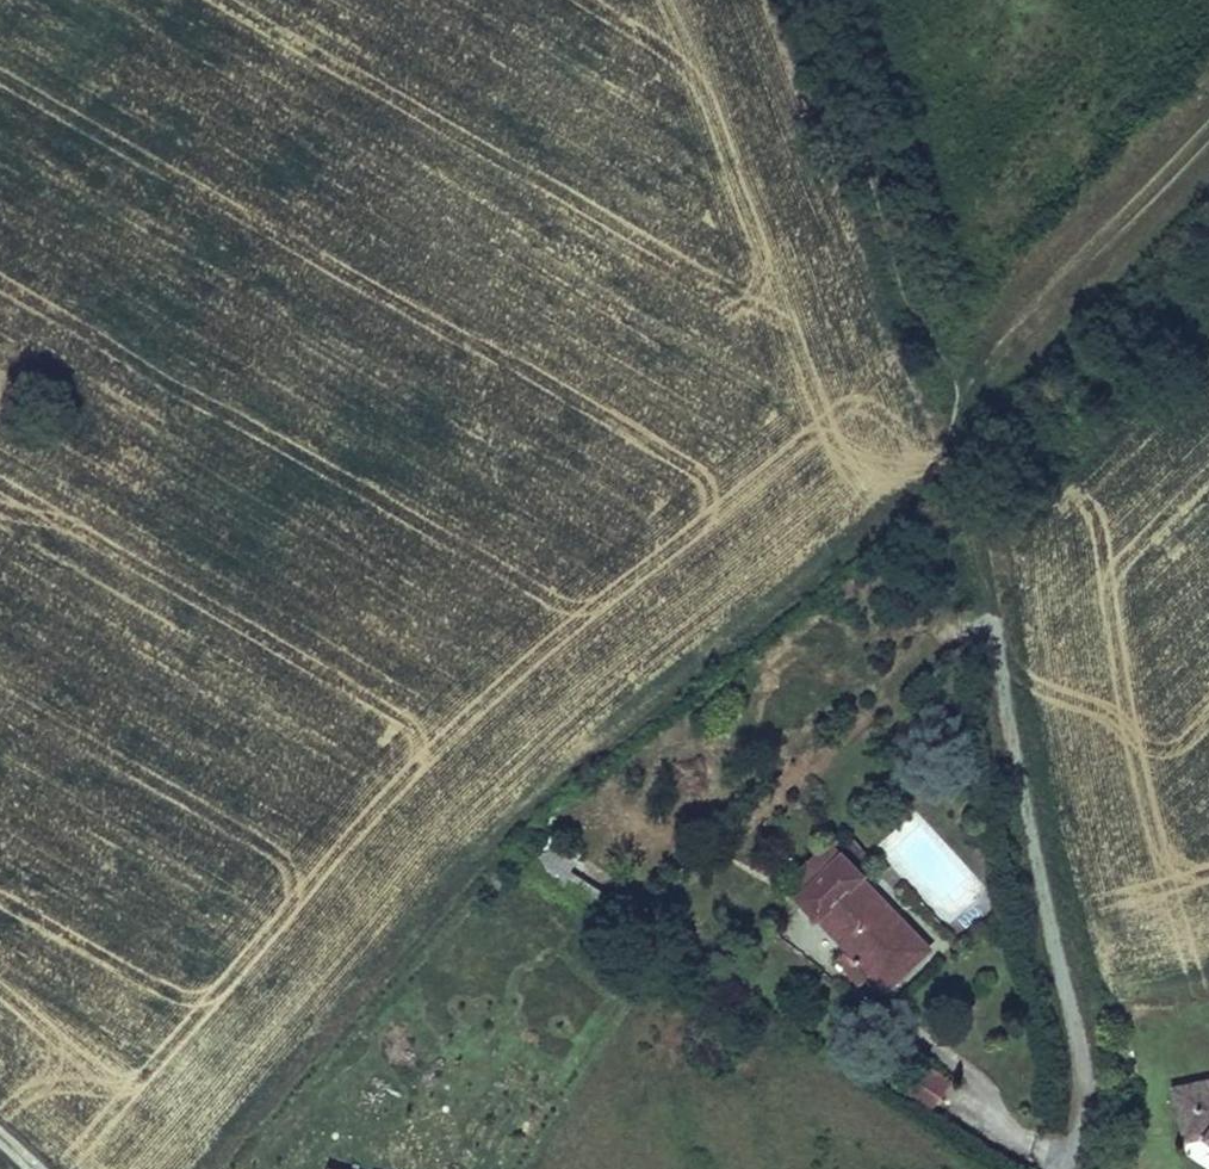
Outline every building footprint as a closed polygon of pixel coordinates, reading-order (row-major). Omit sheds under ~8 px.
[(857,875),(837,853),(826,842),(782,884),(793,896),(844,946),(832,958),(844,971),(855,961),(883,990),(927,948),(894,914),(887,921),(850,882),(857,875)] [(949,1081),(917,1061),(898,1089),(930,1110),(949,1081)] [(1177,1083),(1189,1138),(1207,1133),(1208,1134),(1208,1076),(1177,1083)]
